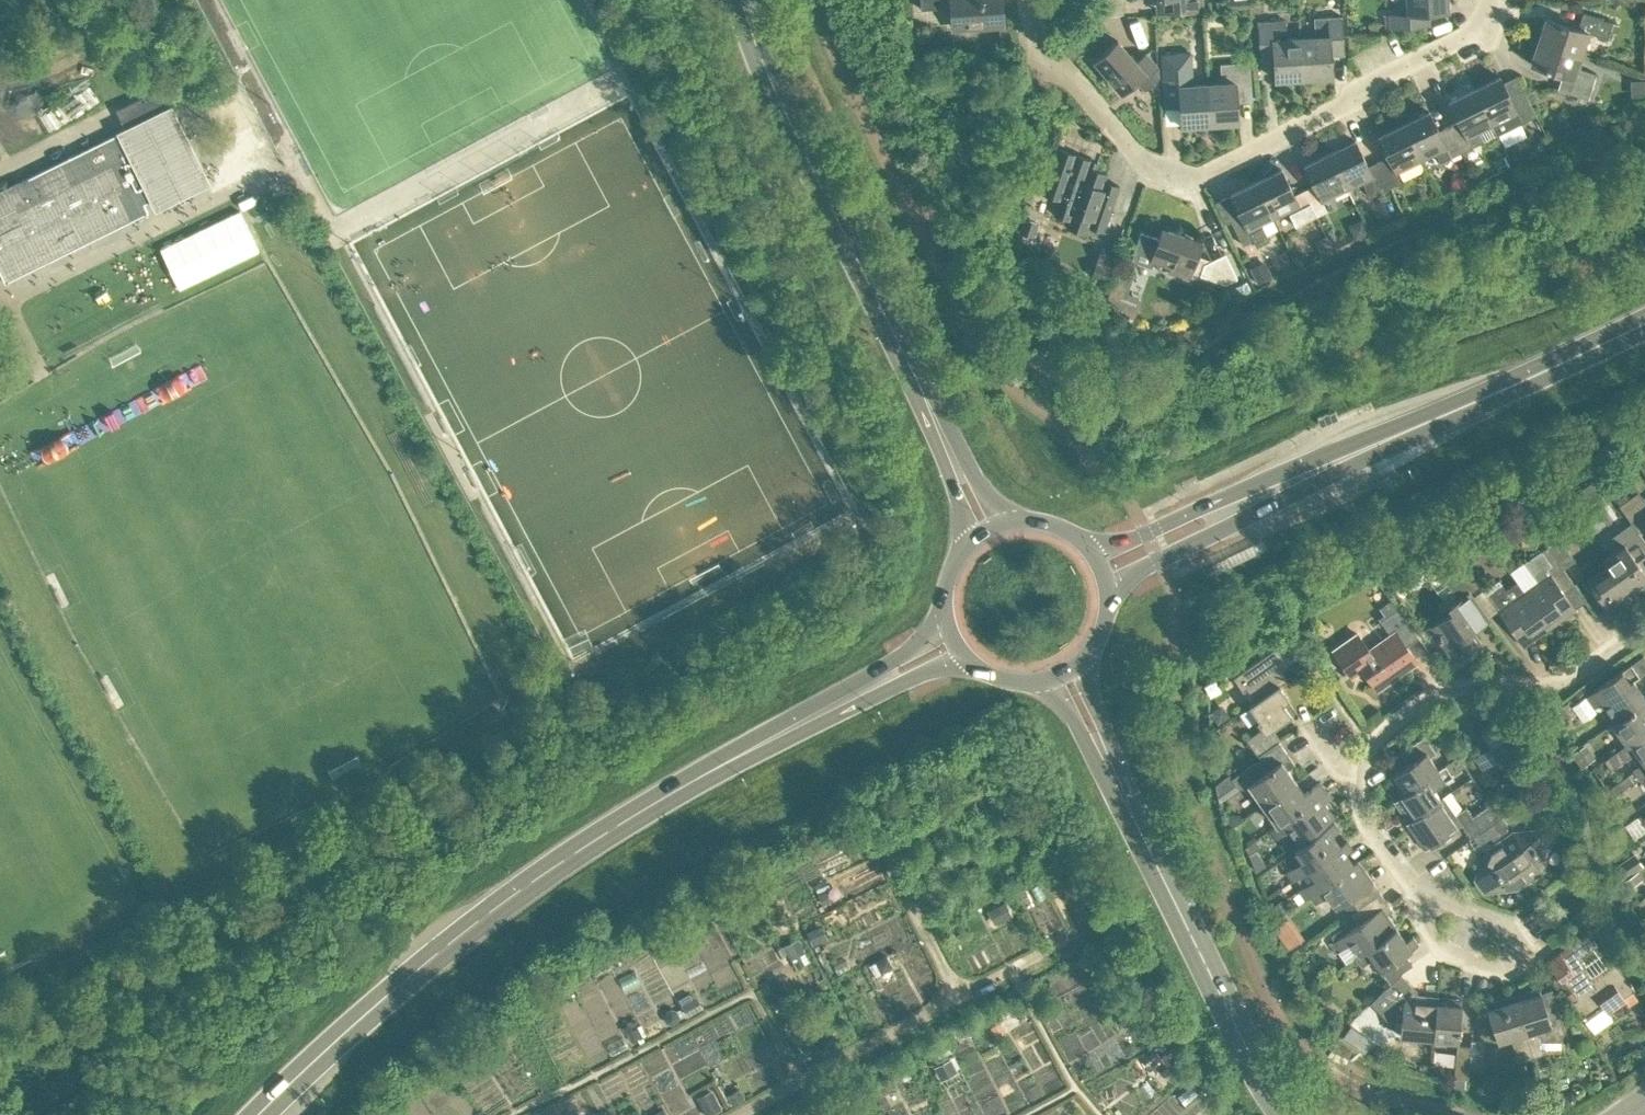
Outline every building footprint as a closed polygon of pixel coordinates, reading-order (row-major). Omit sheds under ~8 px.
[(938,6),(954,5),(955,28),(999,25),(998,0),(920,0),(920,8),(938,6)] [(1171,9),(1203,6),(1202,0),(1171,0),(1171,9)] [(1227,10),(1250,8),(1249,0),(1226,0),(1227,10)] [(1408,11),(1389,12),(1389,26),(1428,24),(1427,10),(1447,9),(1446,0),(1407,0),(1408,11)] [(1545,16),(1537,40),(1580,54),(1587,31),(1607,37),(1612,21),(1582,11),(1577,26),(1545,16)] [(1314,35),(1300,36),(1303,76),(1331,74),(1329,47),(1343,46),(1341,15),(1313,16),(1314,35)] [(1303,76),(1300,36),(1286,37),(1285,18),(1257,20),(1259,52),(1273,51),(1274,78),(1303,76)] [(930,25),(921,33),(929,42),(938,34),(930,25)] [(1135,60),(1117,39),(1094,59),(1121,90),(1140,74),(1148,84),(1158,75),(1157,65),(1145,52),(1135,60)] [(1580,54),(1537,40),(1530,62),(1562,73),(1557,88),(1587,97),(1595,72),(1576,66),(1580,54)] [(1210,122),(1207,82),(1192,83),(1190,51),(1163,53),(1164,66),(1162,66),(1164,98),(1179,97),(1181,124),(1210,122)] [(1221,81),(1207,82),(1210,122),(1238,120),(1236,93),(1251,92),(1249,60),(1220,62),(1221,81)] [(1536,114),(1523,88),(1509,95),(1502,82),(1499,75),(1474,88),(1492,125),(1496,133),(1496,134),(1498,133),(1504,146),(1526,135),(1520,122),(1536,114)] [(1458,120),(1448,125),(1461,150),(1483,140),(1479,132),(1492,125),(1474,88),(1448,100),(1458,120)] [(5,281),(148,211),(144,202),(203,173),(170,105),(0,189),(0,271),(5,281)] [(1428,110),(1403,123),(1420,158),(1434,151),(1439,161),(1461,150),(1448,125),(1438,130),(1428,110)] [(1387,155),(1377,160),(1390,185),(1400,180),(1395,170),(1420,158),(1403,123),(1377,135),(1387,155)] [(1355,139),(1329,152),(1346,187),(1361,180),(1369,196),(1390,185),(1377,160),(1367,165),(1355,139)] [(1119,184),(1104,179),(1106,172),(1094,168),(1091,175),(1085,173),(1090,158),(1059,147),(1049,177),(1046,176),(1040,192),(1058,198),(1053,213),(1068,218),(1066,226),(1085,233),(1088,225),(1103,230),(1119,184)] [(1313,184),(1303,189),(1316,214),(1326,209),(1321,199),(1346,187),(1329,152),(1304,164),(1313,184)] [(1281,168),(1255,181),(1273,216),(1287,209),(1295,225),(1316,214),(1303,189),(1294,193),(1281,168)] [(1273,216),(1255,181),(1230,193),(1239,213),(1229,218),(1242,243),(1252,238),(1256,245),(1269,239),(1260,222),(1273,216)] [(252,207),(258,220),(269,215),(262,202),(252,207)] [(1369,232),(1362,217),(1348,224),(1355,239),(1369,232)] [(1033,236),(1038,223),(1024,218),(1019,231),(1033,236)] [(1169,272),(1187,278),(1189,270),(1225,282),(1236,277),(1224,252),(1205,261),(1194,257),(1199,243),(1182,237),(1184,233),(1167,228),(1164,239),(1140,231),(1130,259),(1151,266),(1153,258),(1171,264),(1169,272)] [(1320,256),(1333,250),(1326,234),(1313,241),(1320,256)] [(1250,267),(1257,283),(1272,276),(1264,260),(1250,267)] [(1251,290),(1246,280),(1234,286),(1239,296),(1251,290)] [(1119,294),(1123,285),(1114,281),(1110,290),(1119,294)] [(1630,522),(1637,530),(1644,524),(1644,501),(1642,497),(1634,502),(1629,496),(1618,504),(1630,522)] [(1606,563),(1627,590),(1644,577),(1644,572),(1636,559),(1644,552),(1644,541),(1637,530),(1630,522),(1611,535),(1619,546),(1603,558),(1606,563)] [(1520,530),(1521,546),(1534,544),(1533,529),(1520,530)] [(1499,538),(1493,530),(1486,536),(1492,544),(1499,538)] [(1558,536),(1546,544),(1562,567),(1574,559),(1558,536)] [(1452,544),(1441,552),(1468,591),(1480,583),(1452,544)] [(1537,580),(1523,590),(1549,626),(1575,608),(1559,584),(1569,577),(1562,567),(1546,544),(1523,561),(1537,580)] [(1468,591),(1441,552),(1430,559),(1458,599),(1448,606),(1450,609),(1427,626),(1452,661),(1480,641),(1472,630),(1488,619),(1468,591)] [(1627,590),(1606,563),(1595,571),(1588,560),(1578,566),(1609,610),(1630,595),(1627,590)] [(1549,626),(1523,590),(1516,580),(1504,588),(1498,578),(1483,589),(1522,645),(1549,626)] [(1390,633),(1368,648),(1357,632),(1333,650),(1351,676),(1362,668),(1376,688),(1416,660),(1406,645),(1418,636),(1398,607),(1380,620),(1390,633)] [(1281,642),(1290,655),(1302,646),(1293,633),(1281,642)] [(1245,685),(1255,699),(1279,683),(1286,678),(1279,669),(1288,663),(1275,645),(1233,676),(1241,688),(1245,685)] [(1644,700),(1644,697),(1632,679),(1644,670),(1644,657),(1642,654),(1571,704),(1582,720),(1603,705),(1614,720),(1644,700)] [(1246,738),(1257,754),(1278,739),(1280,738),(1272,727),(1295,711),(1286,699),(1289,697),(1279,683),(1255,699),(1248,704),(1258,718),(1256,719),(1261,727),(1246,738)] [(1626,743),(1644,730),(1644,701),(1644,700),(1614,720),(1611,722),(1626,743)] [(1218,721),(1228,714),(1221,704),(1211,711),(1218,721)] [(1514,762),(1508,755),(1536,735),(1527,722),(1519,728),(1506,710),(1479,729),(1489,743),(1473,754),(1490,779),(1514,762)] [(1643,762),(1644,761),(1644,730),(1626,743),(1603,759),(1610,768),(1635,750),(1643,762)] [(1388,776),(1401,794),(1438,768),(1429,756),(1435,751),(1423,734),(1399,751),(1407,762),(1388,776)] [(1248,783),(1262,803),(1295,780),(1287,768),(1294,762),(1278,739),(1257,754),(1260,757),(1256,760),(1255,759),(1230,776),(1237,786),(1243,786),(1248,783)] [(1594,757),(1585,743),(1571,753),(1580,767),(1594,757)] [(1643,762),(1632,769),(1639,778),(1644,774),(1644,761),(1643,762)] [(1393,799),(1408,819),(1440,797),(1433,786),(1451,774),(1444,763),(1438,768),(1401,794),(1393,799)] [(1606,788),(1611,795),(1632,780),(1627,773),(1606,788)] [(1262,803),(1276,823),(1325,789),(1319,781),(1304,792),(1295,780),(1262,803)] [(1325,789),(1276,823),(1270,828),(1276,837),(1288,828),(1297,841),(1333,815),(1323,801),(1330,796),(1325,789)] [(1440,797),(1408,819),(1405,821),(1424,848),(1460,823),(1470,837),(1472,835),(1489,823),(1500,816),(1490,802),(1471,814),(1465,805),(1454,813),(1442,796),(1440,797)] [(1237,807),(1227,814),(1233,823),(1243,816),(1237,807)] [(1513,807),(1505,813),(1511,821),(1519,815),(1513,807)] [(1501,815),(1500,816),(1489,823),(1497,835),(1506,829),(1506,822),(1501,815)] [(1292,879),(1308,868),(1339,844),(1331,833),(1338,828),(1333,821),(1294,849),(1301,858),(1285,870),(1292,879)] [(1490,840),(1497,835),(1489,823),(1472,835),(1478,843),(1484,839),(1490,840)] [(1513,831),(1501,839),(1528,877),(1539,869),(1552,841),(1543,828),(1513,831)] [(1244,845),(1249,853),(1260,845),(1255,838),(1244,845)] [(1304,898),(1309,894),(1352,862),(1344,851),(1351,847),(1346,839),(1339,844),(1308,868),(1314,877),(1298,888),(1304,898)] [(1528,877),(1501,839),(1489,848),(1476,876),(1485,888),(1516,885),(1528,877)] [(1614,866),(1623,878),(1642,865),(1633,852),(1614,866)] [(1349,896),(1357,907),(1379,891),(1362,866),(1368,862),(1363,855),(1352,862),(1309,894),(1315,902),(1327,894),(1335,906),(1349,896)] [(828,889),(819,894),(823,903),(832,898),(828,889)] [(1350,941),(1358,952),(1396,927),(1395,926),(1385,913),(1392,909),(1379,891),(1357,907),(1349,912),(1357,923),(1332,940),(1338,949),(1350,941)] [(1289,908),(1282,898),(1272,904),(1280,915),(1289,908)] [(992,907),(999,920),(1011,914),(1004,901),(992,907)] [(1304,937),(1289,916),(1273,927),(1288,948),(1304,937)] [(821,924),(806,931),(813,944),(827,937),(821,924)] [(1372,957),(1389,982),(1400,972),(1399,971),(1412,963),(1404,952),(1417,943),(1412,935),(1405,940),(1396,927),(1358,952),(1354,955),(1361,965),(1372,957)] [(1583,964),(1584,963),(1579,955),(1596,943),(1587,931),(1569,943),(1572,947),(1562,954),(1559,951),(1546,960),(1560,979),(1562,978),(1576,997),(1571,1000),(1583,1017),(1583,1016),(1594,1031),(1612,1019),(1607,1012),(1624,999),(1628,1004),(1637,998),(1631,990),(1633,988),(1613,960),(1591,975),(1583,964)] [(810,960),(798,938),(784,945),(796,968),(810,960)] [(892,966),(886,954),(874,961),(881,972),(892,966)] [(1399,1034),(1433,1037),(1437,995),(1415,993),(1414,998),(1406,997),(1405,998),(1400,993),(1411,983),(1400,972),(1389,982),(1372,998),(1382,1009),(1379,1012),(1386,1018),(1401,1020),(1399,1034)] [(1522,996),(1514,999),(1533,1055),(1544,1051),(1540,1040),(1560,1040),(1564,1027),(1559,1013),(1548,1016),(1538,986),(1521,991),(1522,996)] [(1533,1055),(1514,999),(1512,994),(1484,1002),(1497,1040),(1514,1034),(1518,1045),(1513,1047),(1517,1060),(1533,1055)] [(1437,995),(1433,1037),(1457,1039),(1461,998),(1437,995)] [(702,1007),(696,996),(681,1004),(687,1015),(702,1007)] [(676,1010),(671,1008),(666,1011),(664,1016),(667,1021),(672,1023),(677,1020),(679,1015),(676,1010)] [(1137,1022),(1129,1010),(1118,1016),(1125,1029),(1137,1022)] [(1005,1030),(999,1020),(989,1026),(996,1036),(1005,1030)] [(1346,1038),(1354,1026),(1350,1024),(1342,1035),(1346,1038)] [(676,1054),(698,1053),(697,1037),(675,1038),(676,1054)] [(1453,1076),(1467,1077),(1468,1066),(1481,1067),(1484,1039),(1470,1038),(1469,1045),(1456,1044),(1453,1076)] [(676,1111),(695,1101),(664,1044),(623,1066),(632,1083),(654,1071),(676,1111)] [(935,1066),(940,1075),(955,1067),(950,1058),(935,1066)] [(1170,1063),(1163,1068),(1169,1078),(1177,1073),(1170,1063)] [(719,1088),(707,1094),(715,1109),(727,1103),(719,1088)] [(739,1088),(727,1094),(732,1103),(744,1097),(739,1088)]
